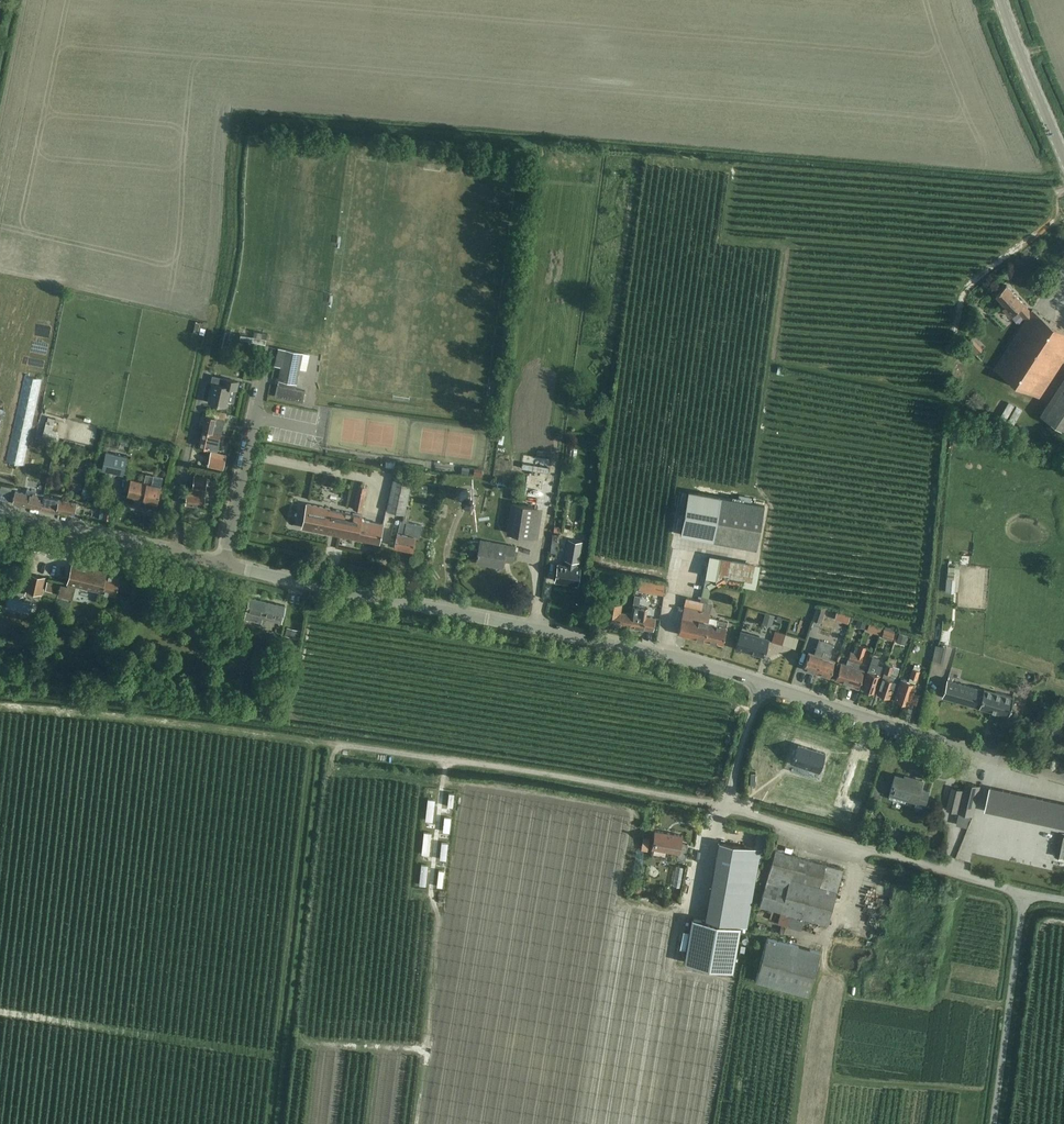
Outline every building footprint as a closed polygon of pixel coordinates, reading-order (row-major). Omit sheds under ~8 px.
[(1063,361),(1063,330),(1033,310),(1031,312),(1025,305),(1026,305),(1007,285),(997,295),(1007,306),(1004,309),(1012,317),(1018,311),(1026,320),(995,369),(1040,398),(1063,361)] [(973,337),(966,344),(970,349),(977,342),(973,337)] [(296,383),(302,353),(278,348),(275,366),(281,367),(276,396),(302,401),(305,390),(292,388),(293,382),(296,383)] [(6,461),(23,465),(41,380),(25,377),(6,461)] [(223,386),(213,384),(209,402),(226,406),(230,388),(237,389),(239,382),(225,378),(223,386)] [(1043,414),(1063,427),(1063,381),(1043,414)] [(1017,410),(1020,403),(1014,400),(1011,408),(1017,410)] [(39,430),(46,432),(50,413),(43,411),(39,430)] [(221,435),(225,419),(218,418),(206,415),(202,432),(213,434),(220,435),(221,435)] [(217,451),(220,435),(213,434),(202,432),(199,446),(217,451)] [(211,452),(208,465),(223,468),(226,455),(225,455),(225,458),(220,457),(220,454),(211,452)] [(127,458),(106,453),(101,469),(123,474),(127,458)] [(143,483),(131,480),(127,496),(158,504),(162,487),(153,485),(155,476),(145,474),(143,483)] [(186,504),(204,506),(207,477),(194,476),(193,489),(187,488),(186,504)] [(411,482),(394,478),(387,510),(404,514),(405,508),(411,482)] [(357,485),(352,509),(361,511),(366,487),(363,486),(364,484),(361,483),(360,486),(357,485)] [(0,488),(0,499),(8,501),(11,487),(1,485),(0,488)] [(330,488),(321,487),(321,497),(330,497),(330,488)] [(15,491),(13,503),(27,506),(30,494),(33,495),(33,493),(35,493),(36,491),(27,489),(26,494),(15,491)] [(464,491),(461,491),(459,493),(458,495),(457,497),(457,500),(458,502),(459,504),(461,505),(464,506),(466,506),(468,506),(470,505),(472,503),(473,501),(474,498),(473,496),(472,494),(470,492),(468,491),(466,490),(464,491)] [(757,549),(765,506),(689,491),(681,535),(757,549)] [(41,509),(44,495),(35,493),(33,493),(33,495),(30,494),(27,506),(41,509)] [(77,502),(62,499),(44,495),(41,509),(58,513),(59,510),(74,514),(77,502)] [(307,504),(302,527),(380,543),(384,525),(362,520),(363,515),(307,504)] [(533,507),(511,504),(506,533),(528,537),(533,507)] [(105,508),(102,519),(109,520),(112,510),(105,508)] [(404,514),(402,522),(408,523),(411,509),(405,508),(404,514)] [(400,528),(398,528),(394,547),(412,551),(415,537),(419,538),(422,526),(408,523),(402,522),(401,522),(400,528)] [(552,534),(550,553),(556,554),(559,535),(552,534)] [(557,563),(554,582),(577,585),(579,567),(575,567),(576,561),(580,562),(583,541),(568,539),(565,559),(566,560),(565,564),(557,563)] [(516,547),(481,540),(477,560),(486,561),(485,564),(503,567),(505,561),(513,562),(516,547)] [(708,549),(705,570),(716,571),(717,567),(742,571),(741,580),(753,582),(757,556),(708,549)] [(61,585),(58,595),(73,598),(76,586),(116,595),(120,577),(106,574),(107,571),(72,563),(67,584),(67,586),(61,585)] [(45,577),(30,573),(26,589),(41,593),(45,577)] [(947,573),(946,586),(953,587),(954,574),(947,573)] [(701,580),(699,592),(706,593),(707,581),(701,580)] [(640,582),(639,590),(664,594),(665,586),(640,582)] [(647,607),(639,606),(641,595),(634,594),(633,605),(632,609),(631,614),(629,626),(653,630),(655,617),(646,616),(647,607)] [(244,619),(251,620),(258,622),(260,613),(282,618),(285,606),(249,598),(244,619)] [(711,613),(703,611),(706,602),(687,598),(684,606),(678,634),(722,645),(727,623),(709,619),(711,613)] [(603,622),(629,626),(631,614),(620,612),(621,604),(606,602),(603,622)] [(821,622),(826,608),(817,605),(813,619),(821,622)] [(850,616),(837,612),(835,618),(848,622),(850,616)] [(766,614),(764,622),(771,624),(773,617),(766,614)] [(859,619),(857,625),(864,628),(866,622),(859,619)] [(875,625),(872,631),(880,634),(882,627),(875,625)] [(287,628),(285,636),(295,638),(297,630),(287,628)] [(881,636),(892,640),(894,633),(883,629),(881,636)] [(775,631),(772,642),(783,645),(786,634),(775,631)] [(768,640),(741,632),(736,647),(763,655),(768,640)] [(900,634),(898,642),(904,644),(907,637),(900,634)] [(816,673),(821,656),(823,650),(826,643),(819,641),(815,654),(808,652),(803,668),(816,673)] [(832,645),(826,643),(823,650),(821,656),(816,673),(829,677),(834,660),(827,658),(829,651),(830,651),(832,645)] [(859,669),(864,656),(867,646),(860,644),(856,654),(846,683),(858,687),(864,670),(859,669)] [(846,683),(856,654),(851,652),(847,664),(840,662),(834,679),(846,683)] [(872,657),(862,688),(874,692),(880,675),(882,666),(878,665),(880,659),(872,657)] [(898,668),(887,665),(878,693),(890,697),(895,680),(898,668)] [(908,681),(901,678),(894,698),(909,703),(919,671),(913,669),(912,669),(908,681)] [(1008,716),(1013,697),(984,688),(983,690),(953,681),(948,680),(947,679),(942,697),(1008,716)] [(819,771),(825,752),(798,744),(792,762),(819,771)] [(890,795),(889,798),(905,803),(906,800),(925,806),(928,793),(920,790),(922,782),(905,776),(904,780),(895,777),(889,795),(890,795)] [(443,781),(442,799),(452,799),(453,782),(443,781)] [(963,790),(951,788),(946,809),(972,815),(979,785),(965,782),(963,790)] [(986,810),(1063,828),(1063,803),(991,787),(986,810)] [(448,828),(449,810),(443,810),(441,827),(448,828)] [(959,831),(964,818),(959,816),(954,828),(959,831)] [(667,833),(656,831),(653,849),(680,854),(679,858),(686,860),(688,844),(682,843),(683,836),(672,834),(667,833)] [(1055,856),(1063,858),(1063,834),(1060,833),(1055,856)] [(733,971),(747,891),(749,880),(740,879),(746,846),(719,842),(706,920),(692,918),(684,962),(733,971)] [(759,908),(794,917),(791,927),(803,930),(806,920),(828,926),(842,870),(774,852),(759,908)] [(673,859),(671,880),(678,881),(681,860),(673,859)] [(1056,881),(1059,862),(1052,861),(1049,880),(1056,881)] [(1024,868),(1023,873),(1039,878),(1041,872),(1024,868)] [(688,894),(692,876),(685,874),(681,893),(688,894)] [(633,889),(633,892),(635,895),(638,895),(641,893),(641,889),(639,887),(635,887),(633,889)] [(768,940),(757,982),(810,995),(821,953),(768,940)]
